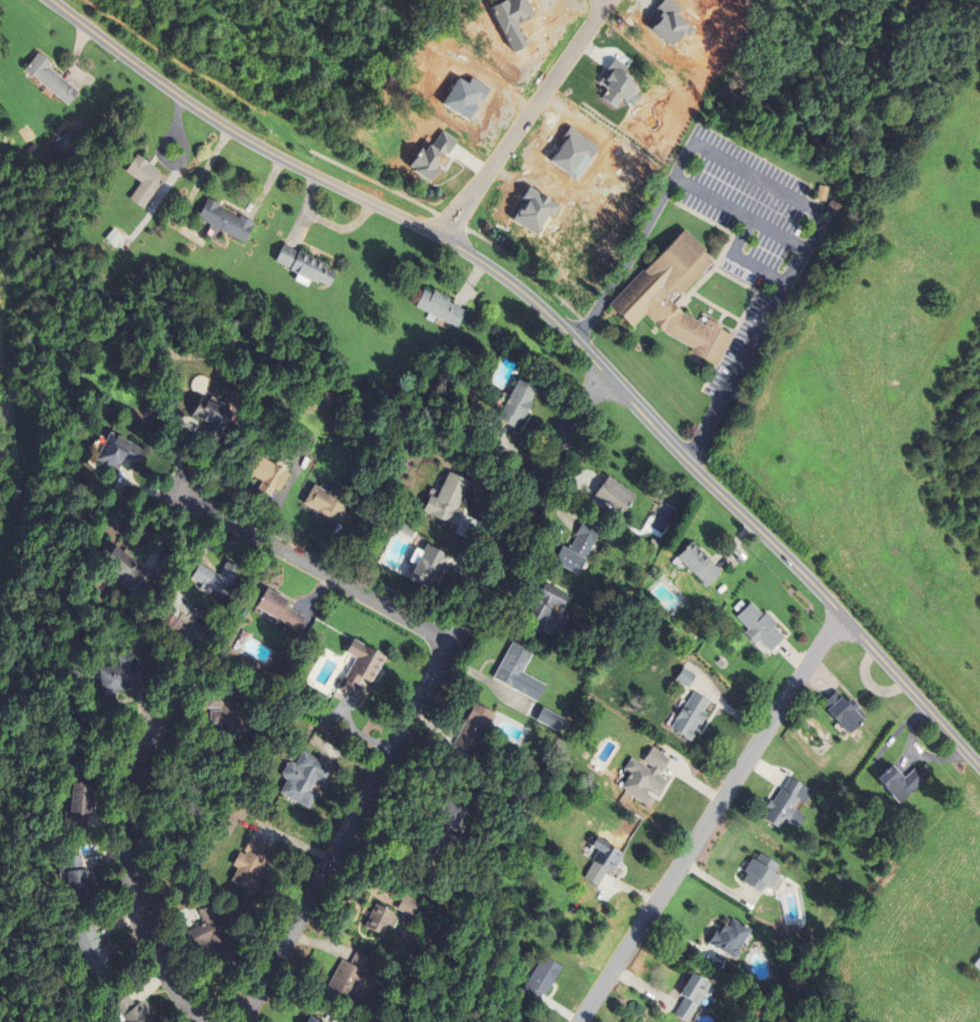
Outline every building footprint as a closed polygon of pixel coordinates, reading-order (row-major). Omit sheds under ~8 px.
[(50,69),(80,93),(69,105),(26,70),(36,57),(40,53),(54,64),(50,69)] [(131,199),(143,183),(127,172),(137,157),(139,155),(160,170),(158,172),(166,178),(155,193),(144,209),(131,199)] [(241,216),(256,224),(254,227),(245,244),(199,219),(207,202),(209,199),(222,206),(220,209),(239,219),(241,216)] [(608,305),(684,231),(715,263),(672,304),(682,313),(703,325),(708,319),(730,331),(712,366),(688,352),(690,348),(664,334),(646,315),(631,329),(608,305)] [(320,282),(319,284),(291,270),(292,268),(277,261),(284,246),(299,253),(300,251),(329,265),(327,268),(337,273),(331,287),(320,282)] [(449,303),(467,313),(459,329),(418,307),(426,291),(434,295),(436,291),(451,300),(449,303)] [(522,417),(516,429),(498,419),(520,381),(537,390),(531,401),(534,403),(525,419),(522,417)] [(202,440),(210,424),(200,419),(200,420),(192,417),(201,398),(209,402),(234,415),(225,432),(217,447),(202,440)] [(103,464),(97,461),(112,433),(133,445),(145,451),(138,465),(126,459),(118,472),(111,468),(110,470),(102,466),(103,464)] [(299,443),(303,433),(317,438),(313,448),(299,443)] [(281,494),(242,470),(253,452),(292,476),(281,494)] [(462,511),(455,526),(452,525),(431,516),(425,513),(432,497),(439,500),(450,474),(471,483),(459,510),(462,511)] [(612,516),(616,510),(596,496),(610,477),(638,497),(624,516),(620,522),(612,516)] [(339,522),(338,523),(306,505),(317,486),(349,504),(347,507),(361,515),(352,530),(339,522)] [(556,563),(565,548),(571,551),(579,536),(577,534),(585,520),(603,530),(595,545),(587,560),(579,575),(556,563)] [(443,572),(440,571),(430,591),(410,581),(418,565),(412,562),(419,549),(425,553),(429,545),(448,555),(451,557),(443,572)] [(679,558),(692,545),(722,573),(709,587),(679,558)] [(125,589),(120,585),(125,579),(105,563),(117,548),(137,564),(133,568),(138,573),(142,568),(155,577),(138,599),(125,589)] [(220,576),(228,561),(243,570),(227,599),(213,591),(210,595),(201,590),(203,586),(192,579),(200,565),(220,576)] [(547,622),(541,633),(524,623),(528,616),(526,615),(528,611),(530,612),(536,602),(543,605),(546,600),(539,596),(546,584),(561,592),(561,593),(569,598),(563,609),(554,604),(551,610),(553,611),(568,619),(562,630),(547,622)] [(288,600),(284,606),(305,617),(297,630),(257,607),(264,594),(267,589),(288,600)] [(750,631),(738,618),(752,604),(764,617),(768,613),(779,624),(775,628),(786,639),(771,653),(761,642),(756,646),(746,635),(750,631)] [(358,702),(337,690),(345,677),(347,678),(358,659),(347,653),(355,640),(365,646),(387,658),(373,684),(364,679),(360,686),(366,689),(358,702)] [(524,673),(547,686),(538,703),(494,679),(503,662),(514,643),(534,654),(524,673)] [(129,685),(130,693),(103,697),(100,670),(121,667),(119,656),(137,654),(138,665),(148,663),(151,682),(129,685)] [(689,689),(677,681),(685,668),(697,676),(689,689)] [(855,706),(851,709),(859,718),(844,732),(823,709),(818,705),(834,690),(838,695),(841,692),(855,706)] [(709,715),(693,742),(688,739),(672,730),(695,693),(711,703),(705,712),(709,715)] [(208,710),(208,694),(221,694),(236,694),(236,713),(248,713),(247,733),(236,733),(236,745),(221,745),(207,745),(207,729),(221,729),(221,725),(211,725),(211,712),(221,712),(221,710),(208,710)] [(485,746),(479,758),(473,755),(455,745),(477,705),(495,715),(480,743),(485,746)] [(538,721),(544,709),(566,720),(559,733),(538,721)] [(633,759),(650,770),(653,767),(644,762),(653,748),(672,760),(663,774),(661,772),(659,776),(667,781),(658,794),(648,788),(648,789),(651,790),(647,796),(652,799),(647,807),(626,793),(627,791),(624,789),(630,780),(631,780),(634,776),(625,770),(633,759)] [(289,781),(284,779),(283,774),(288,765),(293,763),(297,765),(304,752),(333,768),(324,784),(318,780),(312,792),(319,796),(311,810),(281,794),(289,781)] [(898,803),(923,779),(913,768),(902,777),(891,765),(875,779),(898,803)] [(72,814),(76,775),(97,776),(93,816),(90,816),(88,833),(71,831),(72,814)] [(810,791),(802,804),(793,799),(788,807),(801,815),(794,826),(781,818),(775,827),(761,818),(767,808),(764,806),(768,800),(771,802),(779,788),(781,789),(788,778),(810,791)] [(414,851),(422,835),(430,839),(442,817),(441,816),(449,800),(469,811),(460,827),(465,830),(459,841),(454,838),(446,851),(440,848),(433,861),(414,851)] [(265,874),(255,894),(250,891),(233,883),(240,869),(234,866),(240,854),(246,857),(248,853),(245,852),(252,838),(255,839),(272,848),(260,872),(265,874)] [(595,862),(594,862),(600,852),(594,848),(599,839),(622,852),(621,854),(625,856),(614,874),(609,871),(599,887),(585,879),(595,862)] [(753,860),(758,853),(775,864),(770,871),(777,876),(768,889),(761,884),(756,892),(739,881),(744,873),(741,871),(750,858),(753,860)] [(84,872),(86,872),(90,900),(71,902),(68,874),(60,875),(58,860),(82,857),(84,872)] [(398,910),(405,896),(422,904),(414,919),(398,910)] [(205,926),(199,911),(211,905),(227,942),(215,947),(212,942),(207,944),(216,965),(202,971),(186,934),(200,928),(205,926)] [(366,928),(377,905),(394,913),(383,936),(366,928)] [(731,919),(750,931),(745,938),(732,959),(708,945),(705,943),(713,931),(716,933),(722,923),(726,926),(731,919)] [(92,980),(74,933),(94,926),(99,939),(100,939),(103,948),(107,947),(112,960),(109,961),(113,972),(92,980)] [(351,965),(357,954),(374,963),(351,1005),(334,996),(326,992),(343,961),(351,965)] [(522,992),(545,956),(564,969),(541,1004),(522,992)] [(695,977),(707,984),(684,1021),(672,1015),(683,997),(677,994),(689,973),(695,977)] [(141,1002),(156,1021),(125,1021),(114,1007),(128,996),(136,1006),(141,1002)]
